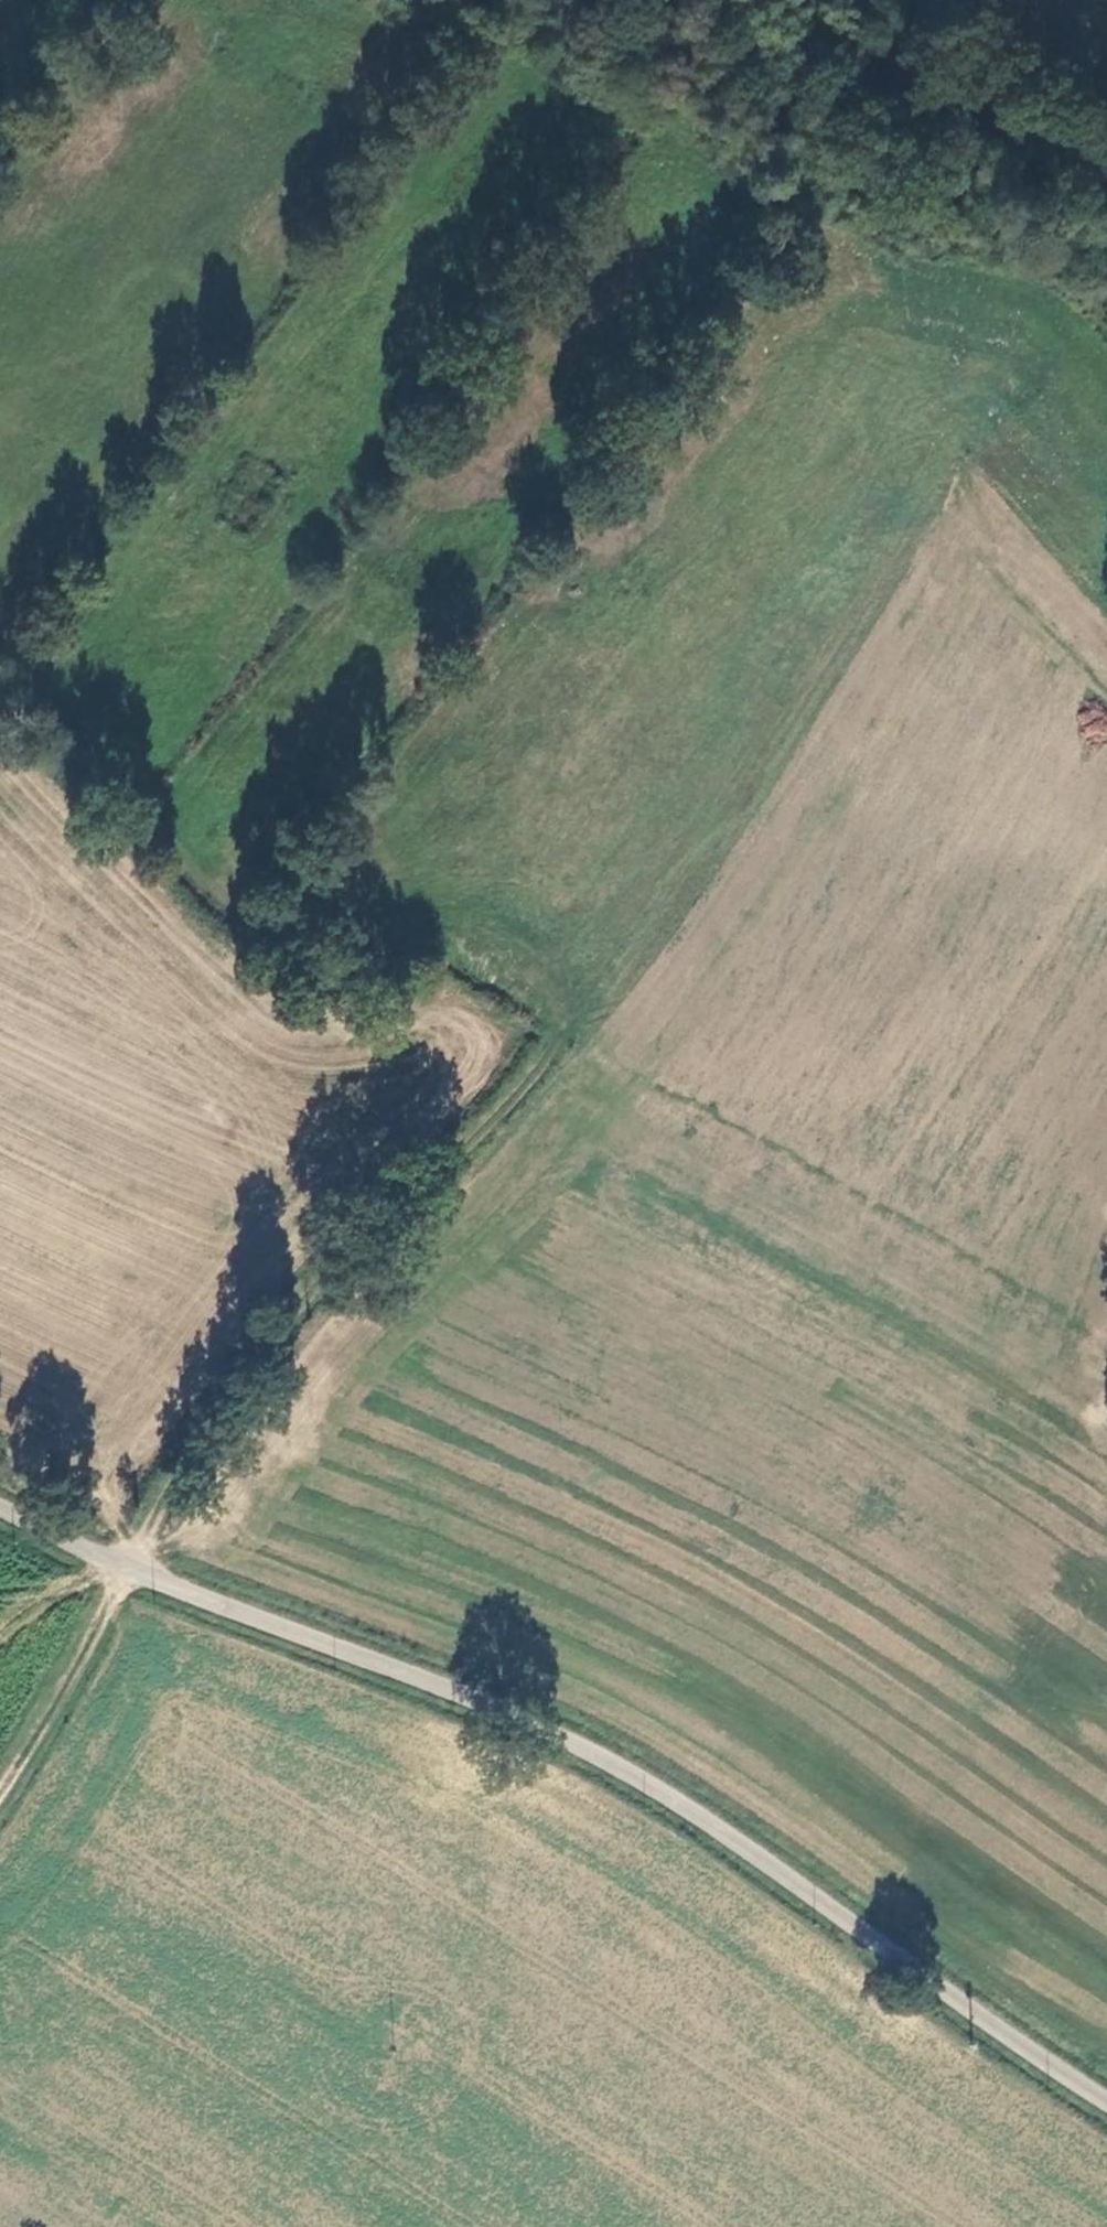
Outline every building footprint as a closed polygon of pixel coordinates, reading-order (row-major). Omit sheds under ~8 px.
[(1081,711),(1082,738),(1106,736),(1106,710),(1081,711)]
